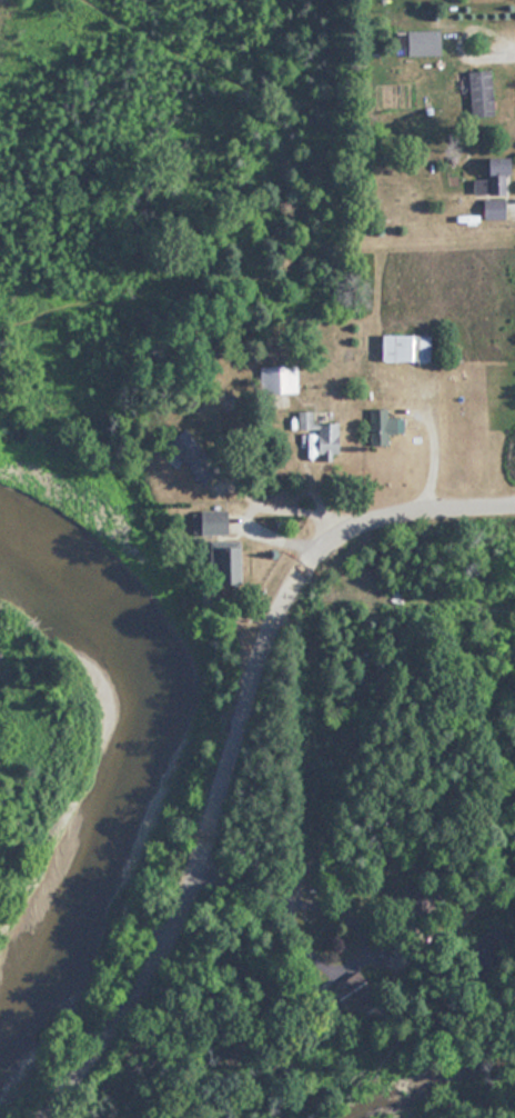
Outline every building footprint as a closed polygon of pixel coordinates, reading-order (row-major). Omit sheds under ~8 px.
[(400,30),(400,55),(438,55),(438,30),(400,30)] [(465,116),(487,116),(487,70),(465,70),(465,116)] [(498,158),(476,159),(477,178),(467,178),(469,218),(499,217),(498,194),(500,194),(498,158)] [(374,361),(424,361),(424,335),(374,334),(374,361)] [(255,365),(255,394),(292,394),(292,365),(255,365)] [(389,409),(365,408),(364,445),(386,445),(386,434),(389,434),(389,409)] [(296,429),(310,430),(310,456),(336,456),(336,423),(296,423),(296,429)] [(159,444),(197,482),(213,466),(175,428),(159,444)] [(233,551),(233,539),(219,539),(219,510),(185,510),(185,536),(198,536),(198,551),(233,551)]
